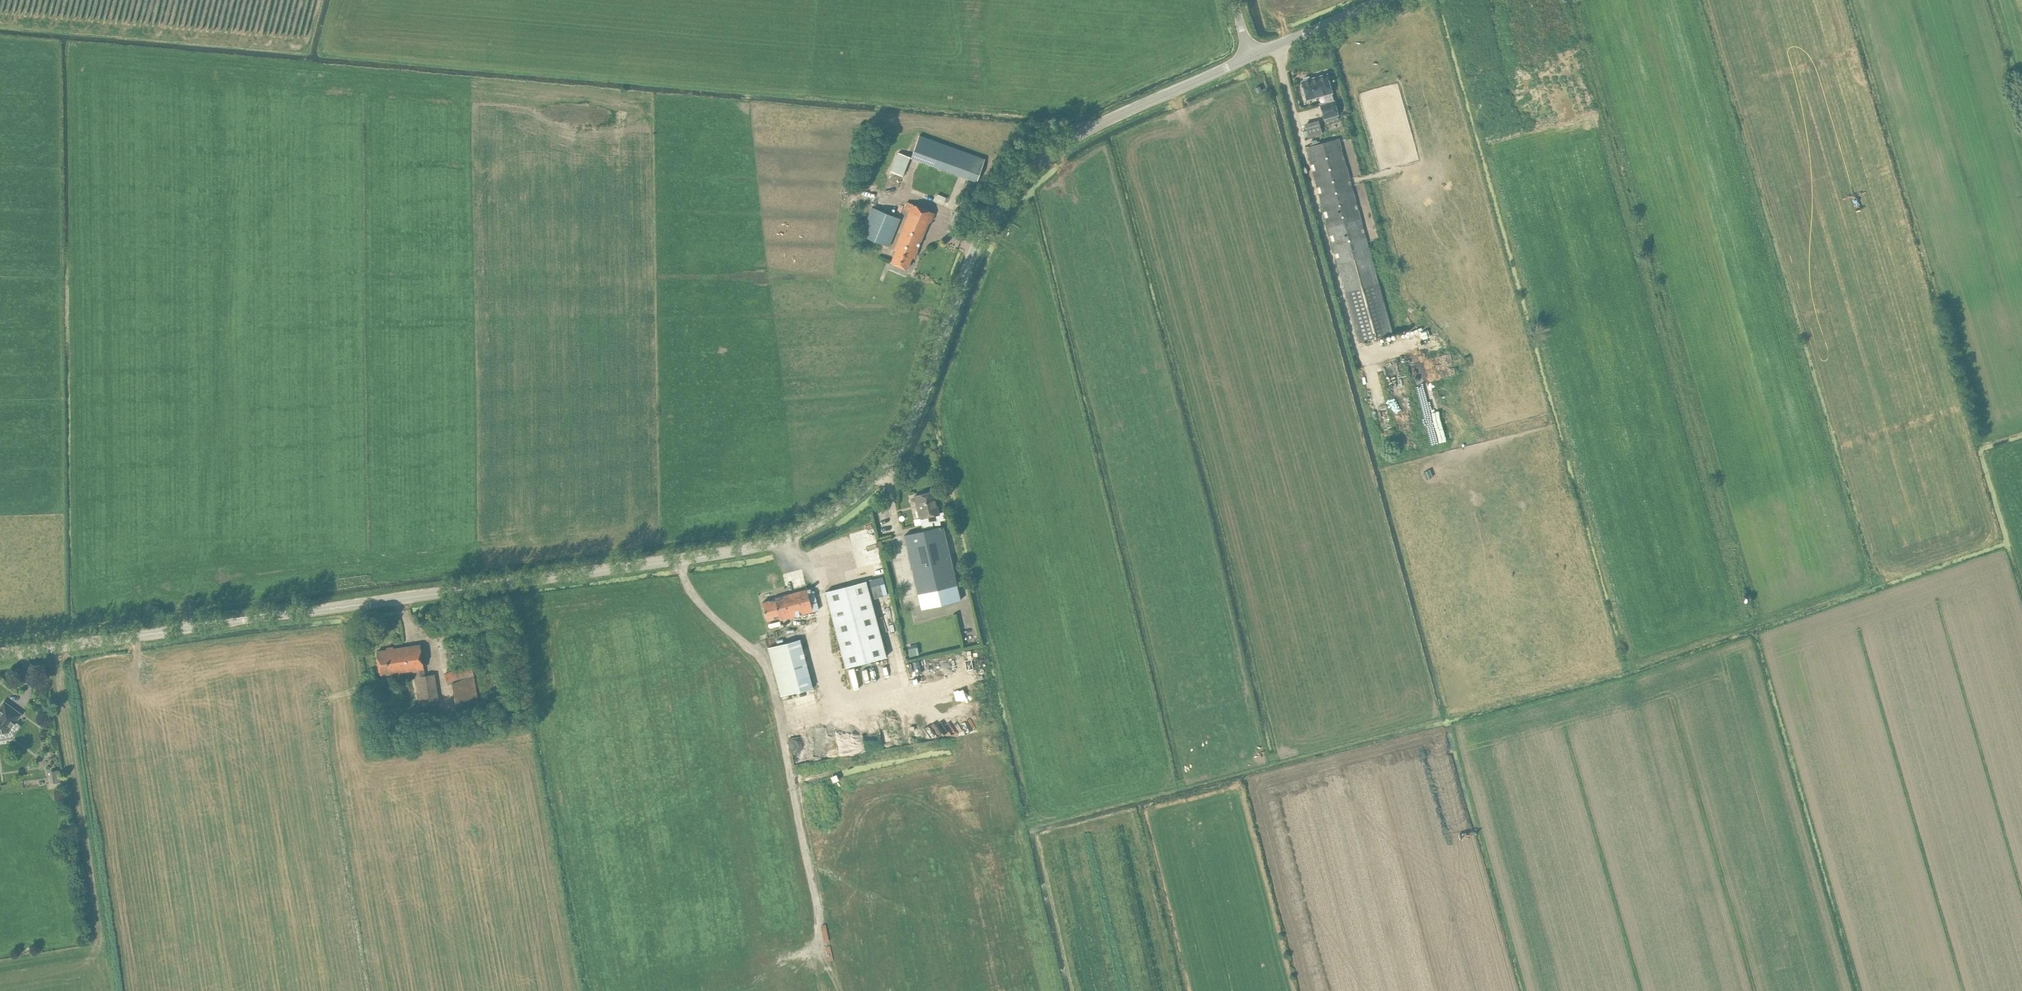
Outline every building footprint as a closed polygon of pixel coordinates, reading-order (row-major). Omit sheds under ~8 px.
[(1303,81),(1301,81),(1303,86),(1300,87),(1303,94),(1305,94),(1307,99),(1330,92),(1333,101),(1320,105),(1324,118),(1338,114),(1334,101),(1333,101),(1331,92),(1326,74),(1310,78),(1310,77),(1308,76),(1303,77),(1302,79),(1303,81)] [(1304,122),(1306,136),(1319,134),(1317,120),(1304,122)] [(976,179),(983,160),(915,135),(908,155),(976,179)] [(1383,299),(1339,138),(1306,147),(1359,342),(1393,333),(1386,308),(1392,306),(1390,298),(1383,299)] [(898,152),(891,170),(903,175),(910,157),(898,152)] [(904,209),(910,212),(894,249),(896,250),(891,262),(907,268),(912,257),(914,257),(929,222),(931,223),(935,213),(907,202),(904,209)] [(890,246),(901,219),(873,207),(861,234),(890,246)] [(939,513),(934,491),(916,495),(920,509),(918,510),(920,518),(920,517),(923,530),(904,535),(921,608),(961,599),(943,525),(941,525),(940,520),(945,519),(944,512),(939,513)] [(795,575),(799,591),(762,601),(768,620),(780,617),(782,627),(793,625),(791,617),(813,611),(807,589),(807,587),(816,584),(812,571),(795,575)] [(867,580),(825,591),(845,667),(887,656),(867,580)] [(768,647),(780,695),(811,686),(799,639),(768,647)] [(377,651),(380,675),(413,670),(419,706),(439,703),(435,674),(425,675),(421,644),(377,651)] [(917,644),(908,646),(910,656),(919,654),(917,644)] [(958,666),(973,663),(970,649),(956,652),(958,666)] [(919,662),(911,665),(914,674),(923,671),(919,662)] [(474,675),(470,664),(444,674),(448,685),(452,683),(457,712),(479,708),(473,675),(474,675)] [(864,669),(844,674),(848,690),(868,685),(864,669)] [(21,714),(4,702),(0,707),(0,733),(7,732),(21,714)] [(438,709),(421,711),(422,724),(440,721),(438,709)] [(59,770),(49,771),(51,783),(60,781),(59,770)] [(847,785),(863,782),(862,777),(846,780),(847,785)]
